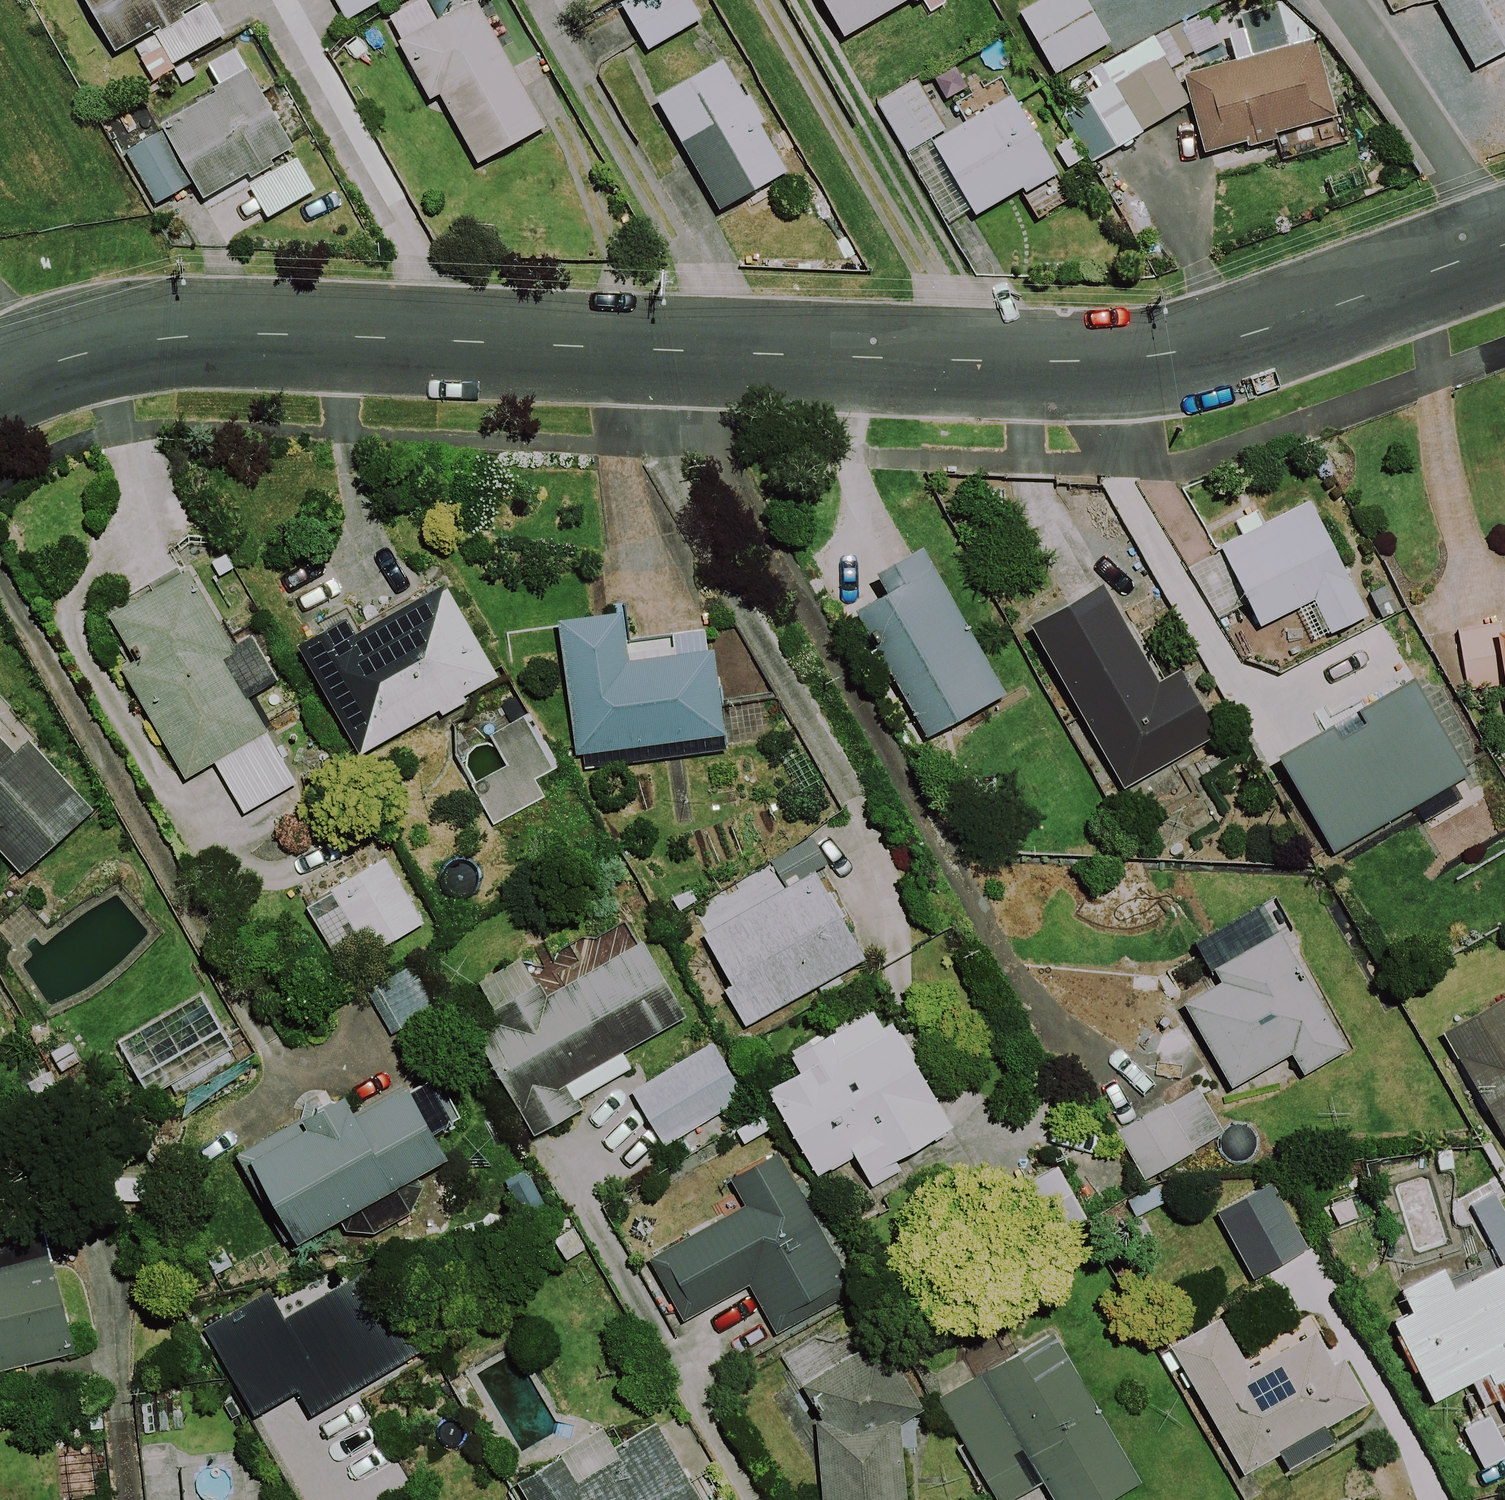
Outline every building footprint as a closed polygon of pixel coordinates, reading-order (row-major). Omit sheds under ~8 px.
[(207,0),(86,0),(116,49),(152,28),(173,63),(226,32),(207,0)] [(346,18),(377,0),(335,0),(346,18)] [(476,0),(471,0),(397,41),(429,98),(439,93),(478,162),(547,124),(476,0)] [(692,0),(620,0),(647,47),(701,17),(692,0)] [(844,35),(904,0),(823,0),(844,35)] [(1087,0),(1037,0),(1020,10),(1056,72),(1111,41),(1087,0)] [(1477,67),(1504,51),(1504,0),(1438,0),(1477,67)] [(1184,74),(1206,151),(1247,139),(1249,145),(1278,136),(1277,131),(1337,115),(1315,37),(1184,74)] [(274,163),(270,157),(293,145),(249,64),(247,65),(236,46),(208,61),(219,81),(212,85),(216,90),(160,120),(164,128),(126,148),(155,202),(185,186),(188,190),(196,185),(202,196),(248,172),(250,176),(274,163)] [(1190,101),(1163,55),(1115,82),(1142,128),(1190,101)] [(744,95),(722,57),(655,95),(720,208),(787,169),(760,121),(765,118),(749,92),(744,95)] [(944,128),(917,79),(878,101),(905,150),(944,128)] [(1058,171),(1013,93),(933,140),(977,214),(1036,179),(1038,182),(1058,171)] [(249,184),(267,216),(315,188),(296,156),(249,184)] [(1331,634),(1370,614),(1311,498),(1220,544),(1261,625),(1313,599),(1331,634)] [(1007,692),(923,544),(877,571),(888,591),(855,610),(928,737),(1007,692)] [(253,634),(233,646),(188,568),(108,614),(134,658),(120,666),(184,778),(214,761),(243,812),(296,782),(268,732),(269,732),(248,696),(278,679),(253,634)] [(1157,679),(1102,582),(1030,623),(1124,788),(1219,734),(1181,666),(1157,679)] [(498,676),(446,583),(357,631),(348,615),(297,643),(358,753),(438,709),(440,714),(465,700),(463,695),(498,676)] [(628,639),(624,609),(557,617),(576,754),(659,742),(660,756),(729,747),(715,647),(707,648),(705,628),(628,639)] [(1470,771),(1414,676),(1278,753),(1334,851),(1415,804),(1425,821),(1465,798),(1455,780),(1470,771)] [(15,751),(0,735),(0,851),(20,874),(93,808),(30,738),(15,751)] [(422,923),(384,858),(330,889),(332,892),(307,906),(343,968),(422,923)] [(865,957),(815,869),(702,933),(732,985),(724,990),(744,1025),(865,957)] [(1347,1049),(1278,929),(1213,966),(1221,981),(1183,1003),(1231,1088),(1294,1052),(1305,1073),(1347,1049)] [(685,1016),(642,940),(547,993),(540,981),(490,1009),(498,1023),(475,1036),(532,1137),(584,1108),(578,1096),(630,1067),(622,1052),(685,1016)] [(432,1011),(406,965),(365,987),(391,1033),(432,1011)] [(233,1045),(201,991),(116,1041),(148,1095),(233,1045)] [(1444,1032),(1504,1140),(1504,997),(1444,1032)] [(883,1027),(873,1009),(791,1054),(800,1070),(768,1088),(817,1175),(854,1155),(871,1186),(901,1170),(895,1159),(952,1127),(893,1021),(883,1027)] [(747,1097),(712,1041),(631,1090),(666,1146),(747,1097)] [(353,1113),(343,1094),(235,1153),(287,1248),(448,1159),(433,1131),(454,1120),(431,1078),(411,1089),(408,1083),(353,1113)] [(1224,1133),(1197,1087),(1118,1132),(1144,1178),(1224,1133)] [(854,1290),(778,1151),(730,1177),(745,1205),(648,1257),(683,1321),(750,1285),(776,1333),(854,1290)] [(1218,1211),(1254,1278),(1309,1248),(1273,1182),(1218,1211)] [(45,1229),(0,1240),(0,1370),(75,1352),(45,1229)] [(418,1324),(383,1261),(283,1317),(268,1290),(203,1327),(253,1416),(297,1391),(310,1415),(431,1347),(418,1324)] [(1455,1288),(1444,1267),(1403,1287),(1414,1311),(1394,1320),(1434,1401),(1474,1381),(1486,1406),(1500,1399),(1504,1409),(1504,1264),(1455,1288)] [(1250,1368),(1220,1317),(1171,1345),(1245,1472),(1280,1452),(1289,1469),(1335,1442),(1326,1427),(1371,1401),(1345,1357),(1335,1363),(1316,1330),(1250,1368)] [(1055,1331),(938,1398),(997,1499),(1011,1499),(1044,1481),(1056,1499),(1109,1499),(1142,1481),(1055,1331)] [(878,1339),(803,1384),(816,1411),(822,1499),(907,1499),(900,1423),(924,1408),(878,1339)] [(656,1422),(615,1446),(603,1427),(559,1453),(561,1457),(517,1484),(527,1499),(702,1499),(656,1422)]
